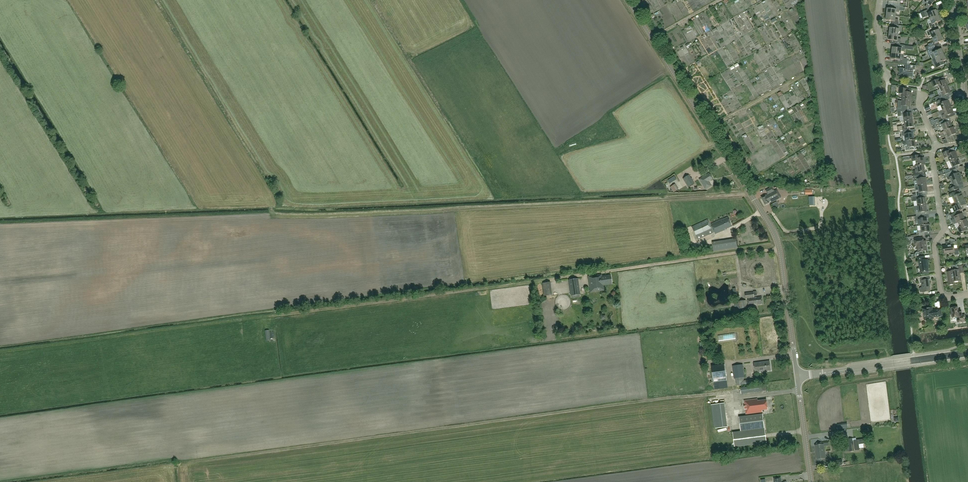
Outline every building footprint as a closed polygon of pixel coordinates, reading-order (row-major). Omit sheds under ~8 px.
[(928,9),(935,1),(934,0),(927,0),(927,1),(926,3),(927,5),(926,7),(928,9)] [(887,9),(886,14),(896,16),(896,12),(899,13),(900,7),(894,6),(894,10),(887,9)] [(937,11),(936,11),(936,10),(930,13),(928,9),(923,11),(926,17),(929,16),(930,19),(938,16),(938,15),(939,14),(937,11)] [(892,25),(897,25),(898,25),(898,19),(895,19),(896,16),(886,14),(886,20),(892,21),(892,25)] [(929,26),(931,29),(936,27),(934,24),(941,21),(941,20),(940,16),(939,16),(938,16),(930,19),(931,22),(928,23),(929,26)] [(889,34),(898,35),(899,32),(902,32),(902,26),(898,25),(897,25),(897,29),(890,28),(889,34)] [(933,38),(941,35),(939,30),(933,32),(931,29),(926,31),(928,36),(931,35),(933,38)] [(895,44),(900,45),(901,39),(898,38),(898,35),(889,34),(888,40),(895,40),(895,44)] [(930,50),(934,48),(939,46),(937,43),(943,40),(941,35),(933,38),(934,42),(931,43),(932,44),(929,45),(929,46),(930,50)] [(725,51),(730,57),(737,51),(731,44),(728,47),(729,47),(725,51)] [(901,54),(901,51),(904,52),(904,51),(905,45),(900,45),(899,48),(892,47),(892,53),(901,54)] [(935,52),(934,48),(930,50),(929,51),(932,59),(935,58),(944,54),(942,49),(935,52)] [(904,55),(901,54),(892,53),(891,59),(898,60),(897,63),(907,65),(907,60),(906,59),(903,58),(904,55)] [(944,54),(935,58),(932,59),(936,68),(944,65),(943,61),(946,60),(944,54)] [(916,66),(910,65),(906,65),(905,68),(900,68),(899,75),(913,77),(914,71),(915,71),(916,66)] [(729,77),(734,74),(731,68),(726,71),(729,77)] [(890,81),(899,80),(899,68),(889,69),(890,81)] [(938,85),(940,90),(948,86),(945,80),(940,82),(939,79),(931,82),(933,87),(938,85)] [(941,100),(945,98),(947,98),(946,95),(951,93),(948,86),(940,90),(942,94),(939,95),(940,97),(941,100)] [(903,94),(902,98),(911,99),(912,92),(906,92),(907,89),(901,88),(900,93),(903,94)] [(904,111),(904,109),(905,106),(910,106),(911,99),(902,98),(902,103),(899,103),(898,108),(900,108),(900,111),(904,111)] [(945,98),(941,100),(936,102),(938,107),(941,106),(943,110),(951,107),(948,100),(946,101),(945,98)] [(954,113),(951,107),(943,110),(940,111),(942,115),(944,120),(945,120),(949,118),(948,115),(954,113)] [(903,116),(904,121),(913,120),(912,113),(908,113),(908,110),(904,111),(900,111),(901,117),(903,116)] [(902,126),(903,131),(907,131),(910,130),(910,127),(914,127),(913,120),(904,121),(905,126),(902,126)] [(945,120),(944,120),(938,123),(940,128),(942,127),(944,131),(945,131),(952,128),(950,121),(946,123),(945,120)] [(790,134),(795,131),(789,121),(784,124),(790,134)] [(773,133),(772,134),(777,141),(781,138),(772,125),(769,128),(773,133)] [(945,136),(948,143),(956,142),(953,135),(957,134),(954,127),(952,128),(945,131),(944,131),(943,132),(945,136)] [(907,131),(903,131),(901,131),(902,136),(904,136),(905,141),(907,141),(914,140),(914,139),(913,133),(908,133),(907,131)] [(907,141),(907,146),(905,146),(905,151),(913,150),(912,147),(917,147),(916,139),(914,139),(914,140),(907,141)] [(948,157),(949,161),(950,161),(958,158),(955,151),(950,154),(949,150),(943,153),(945,157),(945,158),(948,157)] [(918,155),(913,156),(913,161),(916,161),(917,166),(924,165),(926,164),(924,158),(919,158),(918,155)] [(961,164),(958,158),(950,161),(952,168),(949,169),(950,172),(959,168),(958,166),(961,164)] [(914,176),(920,175),(920,172),(925,171),(924,165),(917,166),(915,166),(916,171),(913,171),(914,176)] [(946,178),(947,178),(948,179),(949,180),(950,179),(952,182),(961,178),(962,177),(960,173),(959,174),(958,173),(953,175),(951,171),(945,174),(946,178)] [(699,179),(705,189),(711,186),(709,181),(713,179),(709,173),(699,179)] [(689,175),(686,177),(683,179),(689,188),(694,184),(689,175)] [(918,186),(927,184),(926,177),(920,178),(920,175),(914,176),(915,181),(917,181),(918,186)] [(951,187),(951,189),(949,190),(951,192),(959,189),(958,186),(963,184),(961,178),(952,182),(953,185),(951,186),(951,187)] [(675,184),(670,187),(673,193),(679,189),(675,184)] [(916,191),(916,192),(917,196),(920,195),(923,195),(922,192),(928,191),(927,184),(918,186),(919,190),(916,191)] [(781,198),(777,189),(774,191),(772,187),(765,190),(768,194),(766,195),(761,197),(765,205),(770,202),(769,202),(771,201),(771,202),(775,200),(776,201),(781,198)] [(961,193),(957,195),(956,192),(949,195),(951,198),(952,197),(955,203),(964,199),(961,193)] [(918,206),(927,205),(926,198),(920,198),(920,195),(917,196),(911,197),(912,202),(917,201),(918,206)] [(964,199),(955,203),(956,206),(954,207),(953,208),(955,212),(962,209),(961,206),(966,204),(964,199)] [(916,216),(921,215),(924,215),(924,212),(927,211),(927,205),(918,206),(918,211),(916,211),(916,216)] [(958,223),(965,220),(962,213),(960,214),(959,212),(951,215),(953,220),(955,219),(957,224),(958,223)] [(928,225),(928,224),(927,218),(921,218),(921,215),(916,216),(915,216),(916,221),(918,221),(919,226),(920,226),(928,225)] [(708,220),(692,227),(698,240),(714,232),(715,234),(727,229),(727,228),(731,226),(728,217),(723,220),(723,219),(711,224),(712,228),(711,228),(708,220)] [(965,220),(958,223),(960,227),(958,228),(960,233),(965,231),(964,228),(967,226),(967,223),(966,219),(965,220)] [(920,226),(921,231),(918,231),(919,236),(925,235),(925,232),(930,231),(929,224),(928,224),(928,225),(920,226)] [(922,253),(922,252),(927,251),(926,241),(923,242),(922,238),(915,239),(916,246),(918,246),(919,252),(918,252),(917,252),(916,253),(915,254),(915,255),(915,256),(915,257),(920,256),(921,256),(922,255),(922,254),(922,253)] [(712,243),(714,251),(737,247),(736,239),(712,243)] [(944,254),(955,252),(958,251),(958,248),(954,249),(954,246),(957,245),(957,241),(950,242),(950,245),(943,246),(944,254)] [(917,272),(918,273),(929,271),(928,265),(928,260),(925,260),(925,256),(917,257),(918,262),(919,261),(920,268),(918,268),(917,269),(917,272)] [(954,285),(953,282),(961,281),(960,274),(964,273),(963,266),(959,267),(958,267),(958,265),(952,266),(953,269),(959,268),(959,270),(951,271),(951,272),(948,272),(949,285),(954,285)] [(612,283),(611,276),(589,279),(591,289),(595,288),(596,290),(601,290),(600,284),(612,283)] [(921,292),(923,292),(931,291),(930,285),(930,280),(927,280),(926,276),(919,277),(920,284),(922,284),(922,288),(920,288),(920,289),(920,292),(921,292)] [(571,295),(579,294),(577,279),(569,280),(571,293),(571,295)] [(747,298),(748,305),(762,303),(761,296),(754,297),(754,295),(756,295),(757,294),(757,292),(756,291),(753,291),(753,292),(745,293),(746,298),(747,298)] [(951,308),(952,318),(957,317),(957,323),(966,321),(965,315),(962,315),(962,312),(958,312),(958,307),(951,308)] [(927,309),(923,310),(924,317),(928,317),(928,320),(934,319),(933,318),(942,316),(941,309),(935,310),(935,311),(933,311),(932,308),(927,309)] [(735,333),(718,335),(719,342),(736,340),(735,333)] [(755,372),(771,370),(770,361),(754,363),(755,372)] [(725,363),(712,365),(714,381),(727,379),(725,363)] [(742,364),(733,366),(735,378),(744,377),(742,364)] [(757,385),(740,388),(741,394),(763,391),(762,385),(757,385)] [(744,400),(746,414),(762,412),(762,410),(764,410),(768,409),(767,399),(758,401),(757,399),(744,400)] [(724,403),(711,404),(714,428),(727,427),(724,403)] [(735,447),(767,443),(766,438),(763,414),(744,416),(739,417),(741,431),(733,432),(735,447)] [(854,440),(855,451),(860,450),(859,444),(868,443),(867,439),(854,440)] [(817,459),(818,461),(821,461),(821,460),(821,458),(826,458),(825,451),(824,444),(815,445),(817,459)]
